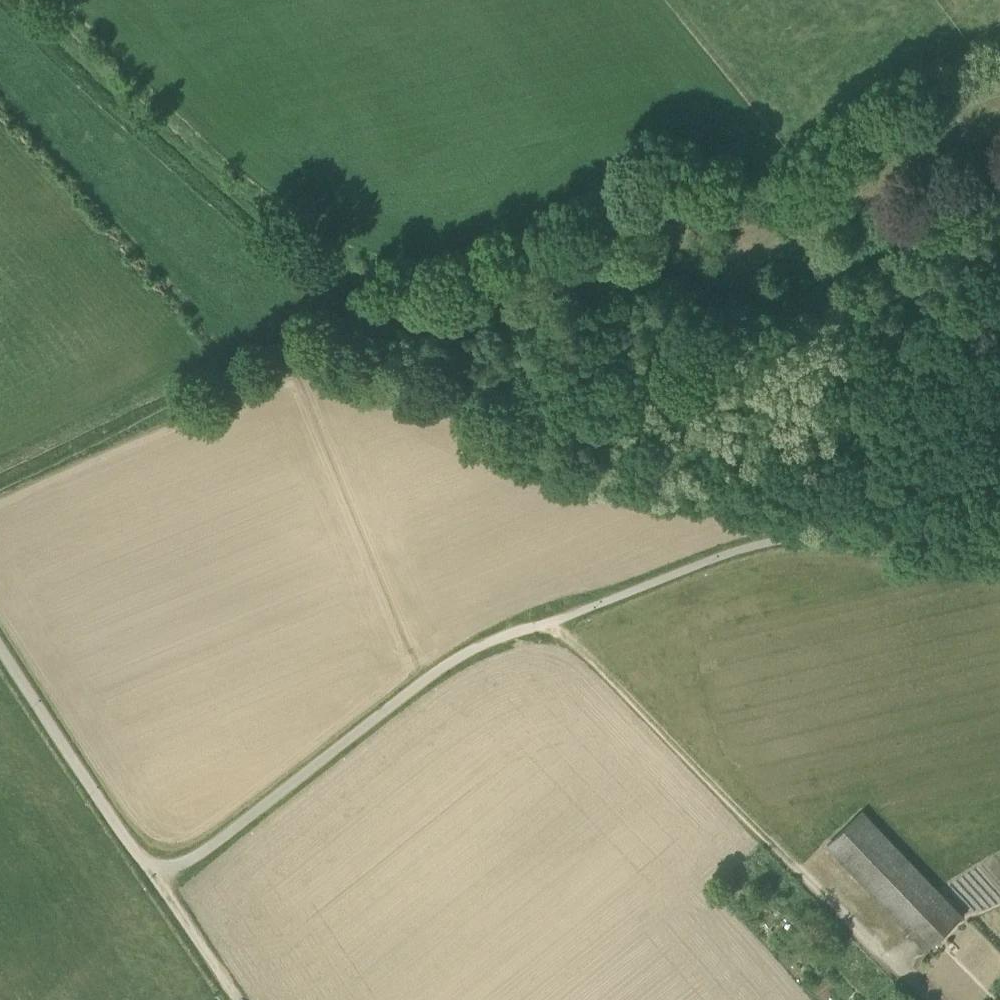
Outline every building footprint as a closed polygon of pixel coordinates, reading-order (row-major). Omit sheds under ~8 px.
[(926,950),(963,914),(864,810),(827,845),(926,950)]
